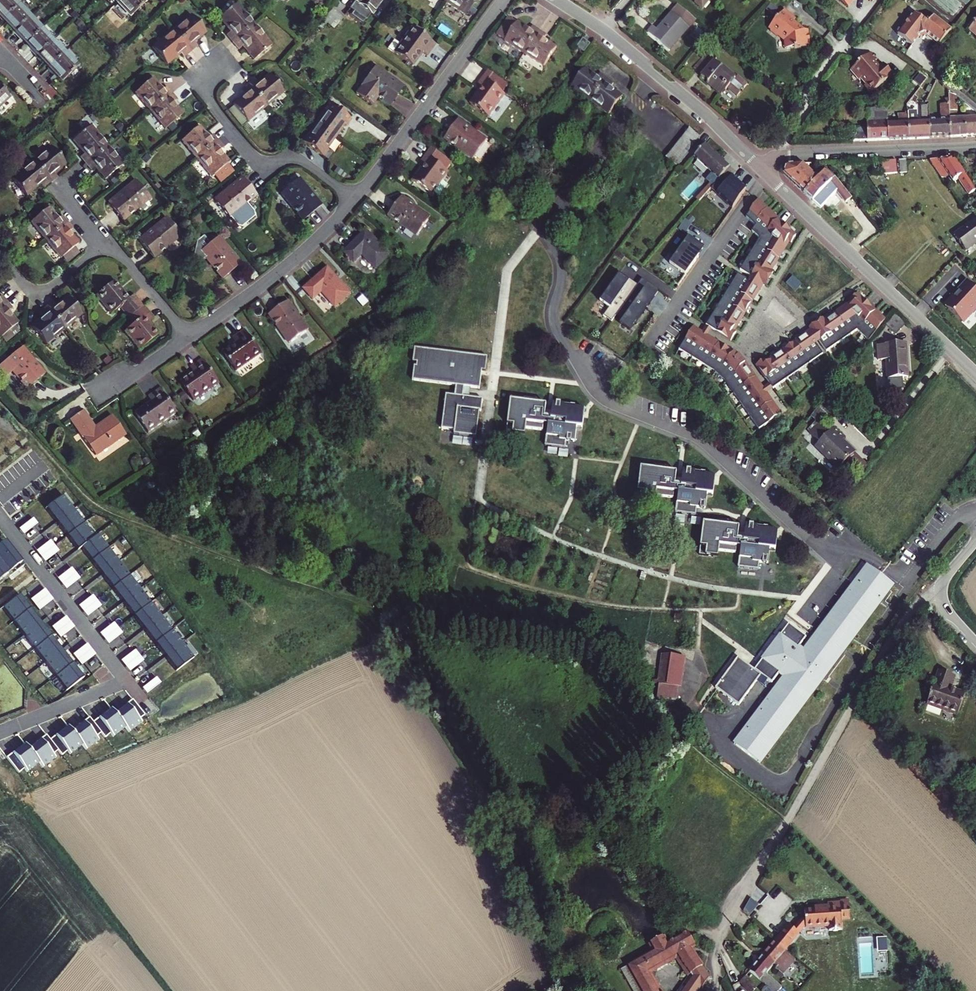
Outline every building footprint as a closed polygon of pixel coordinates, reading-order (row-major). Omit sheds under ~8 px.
[(3,19),(18,5),(13,0),(0,0),(0,16),(3,19)] [(141,0),(120,0),(117,3),(130,18),(145,4),(141,0)] [(353,1),(354,2),(349,8),(353,11),(354,12),(351,16),(361,23),(364,20),(365,21),(371,14),(382,0),(353,0),(353,1)] [(445,2),(464,15),(474,0),(446,0),(445,2)] [(698,3),(696,5),(704,11),(711,2),(708,0),(695,0),(698,3)] [(219,19),(230,32),(226,36),(233,43),(254,25),(237,4),(219,19)] [(3,19),(14,31),(29,17),(18,5),(3,19)] [(696,20),(679,5),(666,20),(667,20),(658,31),(653,27),(648,33),(669,51),(696,20)] [(321,20),(326,24),(333,29),(342,18),(331,8),(321,20)] [(794,49),(803,48),(802,46),(805,46),(809,46),(808,30),(804,31),(793,22),(795,19),(784,10),(777,19),(776,19),(769,28),(771,30),(770,31),(769,32),(776,37),(777,37),(778,35),(785,41),(786,50),(793,49),(794,49)] [(354,12),(353,11),(348,18),(360,27),(365,21),(364,20),(361,23),(351,16),(354,12)] [(928,23),(914,13),(897,34),(911,45),(919,35),(926,34),(939,45),(950,32),(932,18),(928,23)] [(191,16),(173,30),(190,51),(197,46),(194,42),(205,33),(191,16)] [(26,43),(41,30),(29,17),(14,31),(26,43)] [(498,37),(510,20),(508,18),(496,36),(498,37)] [(326,24),(321,20),(318,24),(323,28),(326,24)] [(504,42),(523,54),(538,32),(532,28),(529,32),(516,23),(516,24),(510,20),(498,37),(505,42),(504,42)] [(271,46),(254,25),(233,43),(238,50),(242,47),(253,61),(271,46)] [(394,53),(412,66),(422,53),(427,56),(435,45),(412,28),(400,45),(394,41),(388,49),(394,53)] [(41,30),(26,43),(37,56),(52,42),(41,30)] [(173,30),(152,48),(166,65),(180,54),(183,57),(190,51),(173,30)] [(538,32),(523,54),(544,68),(556,49),(544,41),(546,37),(538,32)] [(778,35),(777,37),(783,42),(784,50),(786,50),(785,41),(778,35)] [(576,48),(584,53),(590,45),(582,40),(576,48)] [(49,68),(63,54),(52,42),(37,56),(49,68)] [(572,68),(580,58),(571,52),(564,62),(572,68)] [(716,59),(707,52),(693,69),(702,76),(701,78),(707,83),(709,81),(715,85),(712,88),(721,95),(727,87),(737,95),(746,84),(736,76),(735,78),(726,71),(725,72),(720,68),(721,67),(714,61),(716,59)] [(876,60),(870,53),(850,70),(858,80),(861,78),(866,85),(864,86),(870,93),(892,74),(883,64),(879,67),(874,62),(876,60)] [(63,54),(49,68),(62,82),(77,68),(63,54)] [(355,93),(359,97),(370,104),(376,96),(389,106),(402,87),(374,67),(361,85),(355,93)] [(621,97),(609,88),(613,84),(600,73),(596,78),(584,69),(571,87),(608,115),(621,97)] [(504,83),(488,71),(476,86),(481,89),(470,104),(488,117),(505,95),(503,93),(508,86),(504,83)] [(247,86),(265,107),(283,93),(269,75),(257,85),(254,81),(247,86)] [(135,93),(150,111),(172,93),(167,86),(162,90),(153,78),(135,93)] [(244,95),(233,104),(234,106),(247,122),(265,107),(247,86),(241,92),(244,95)] [(13,103),(0,90),(0,116),(13,103)] [(182,114),(173,103),(177,100),(172,93),(150,111),(164,129),(182,114)] [(949,104),(950,137),(965,137),(965,119),(957,119),(956,96),(948,94),(948,98),(949,104)] [(331,104),(317,123),(335,137),(344,125),(346,126),(351,119),(331,104)] [(929,120),(929,138),(950,137),(949,104),(945,104),(940,104),(941,120),(929,120)] [(916,113),(907,113),(909,139),(929,138),(929,120),(928,105),(921,106),(922,120),(917,120),(916,113)] [(240,128),(247,122),(234,106),(227,111),(240,128)] [(887,116),(888,139),(909,139),(907,113),(907,106),(904,107),(899,108),(898,110),(898,115),(887,116)] [(866,128),(853,129),(853,141),(888,139),(887,116),(887,112),(886,109),(885,109),(865,109),(866,128)] [(965,137),(975,136),(975,118),(965,119),(965,137)] [(486,141),(458,120),(444,138),(472,159),(486,141)] [(335,137),(317,123),(303,142),(323,157),(328,150),(326,149),(335,137)] [(109,147),(91,125),(73,140),(84,154),(81,157),(87,164),(109,147)] [(182,140),(197,159),(219,141),(213,135),(209,138),(200,126),(182,140)] [(682,159),(687,152),(692,144),(698,136),(688,129),(682,137),(677,144),(671,151),(666,159),(676,167),(682,159)] [(219,141),(197,159),(211,176),(213,175),(219,183),(234,171),(227,163),(229,162),(220,151),(224,148),(219,141)] [(705,180),(713,186),(718,180),(719,180),(724,185),(731,177),(735,173),(704,146),(693,158),(711,174),(705,180)] [(52,147),(33,162),(51,183),(58,178),(55,174),(66,165),(52,147)] [(109,147),(87,164),(92,170),(96,167),(105,179),(123,164),(109,147)] [(452,163),(431,148),(420,163),(424,166),(413,181),(431,195),(448,172),(446,171),(452,163)] [(928,160),(944,182),(950,178),(953,181),(955,179),(966,196),(974,191),(963,174),(952,159),(941,159),(940,162),(938,159),(934,160),(928,160)] [(896,161),(882,161),(883,174),(897,173),(896,161)] [(33,162),(12,179),(27,197),(40,186),(43,189),(45,188),(51,183),(33,162)] [(783,173),(804,193),(818,178),(802,162),(785,165),(783,173)] [(821,181),(818,178),(804,193),(808,197),(813,202),(830,182),(845,203),(852,198),(835,176),(826,168),(821,174),(825,177),(821,181)] [(719,180),(711,189),(732,209),(746,189),(731,177),(724,185),(719,180)] [(242,178),(215,200),(229,217),(237,226),(241,227),(254,217),(253,212),(246,204),(256,195),(242,178)] [(298,179),(280,193),(302,220),(320,205),(298,179)] [(136,180),(108,203),(123,220),(150,198),(136,180)] [(430,218),(402,197),(388,215),(416,236),(430,218)] [(796,236),(758,201),(745,217),(754,226),(750,231),(757,238),(739,270),(750,277),(761,284),(764,285),(767,280),(772,271),(770,270),(787,240),(790,242),(796,236)] [(31,221),(46,240),(68,223),(62,216),(58,219),(48,207),(31,221)] [(166,218),(138,240),(153,258),(181,235),(166,218)] [(685,219),(677,229),(684,234),(691,224),(685,219)] [(954,235),(966,251),(975,244),(975,220),(954,235)] [(68,223),(46,240),(61,258),(62,257),(66,263),(80,252),(75,246),(78,244),(68,232),(72,229),(68,223)] [(365,231),(344,253),(354,263),(362,255),(376,270),(390,256),(365,231)] [(201,259),(205,257),(222,278),(240,263),(218,236),(210,243),(203,235),(196,241),(192,260),(196,260),(201,259)] [(688,237),(669,265),(685,276),(704,249),(688,237)] [(327,269),(304,289),(313,300),(321,293),(335,308),(350,294),(327,269)] [(748,281),(736,274),(706,327),(711,330),(731,341),(736,333),(733,332),(759,287),(748,281)] [(628,283),(618,276),(600,303),(609,309),(603,317),(612,323),(616,317),(623,321),(620,325),(630,332),(659,291),(642,279),(638,285),(630,279),(628,283)] [(750,277),(748,281),(759,287),(760,286),(761,284),(750,277)] [(793,278),(787,284),(795,292),(801,285),(793,278)] [(966,280),(943,305),(962,322),(972,311),(974,313),(975,310),(975,289),(966,280)] [(119,307),(128,318),(143,307),(133,295),(128,299),(113,281),(96,295),(111,314),(119,307)] [(816,324),(810,328),(812,330),(819,341),(827,352),(857,330),(869,341),(885,321),(857,295),(850,298),(852,301),(825,321),(823,318),(816,324)] [(47,307),(64,329),(82,314),(68,297),(56,306),(53,302),(47,307)] [(288,301),(269,314),(289,343),(307,330),(288,301)] [(7,302),(0,308),(0,337),(1,336),(6,342),(20,330),(16,324),(18,323),(9,312),(12,309),(7,302)] [(43,316),(32,326),(46,343),(64,329),(47,307),(40,312),(43,316)] [(153,320),(143,307),(128,318),(133,325),(125,331),(140,349),(157,335),(148,324),(153,320)] [(905,325),(895,315),(885,325),(895,335),(905,325)] [(711,330),(706,327),(701,334),(707,337),(711,330)] [(701,334),(692,328),(679,351),(716,373),(726,383),(760,430),(781,414),(766,393),(763,389),(749,369),(745,363),(734,353),(727,349),(707,337),(701,334)] [(812,330),(808,333),(815,344),(819,341),(812,330)] [(237,344),(223,354),(236,372),(262,354),(245,331),(233,339),(237,344)] [(808,333),(766,362),(764,360),(756,365),(769,384),(773,389),(823,355),(815,344),(808,333)] [(888,379),(908,377),(905,343),(878,345),(879,361),(886,360),(888,379)] [(22,346),(4,361),(0,365),(0,368),(6,376),(12,371),(26,388),(45,374),(22,346)] [(487,357),(414,348),(413,362),(417,363),(416,366),(414,366),(412,380),(456,386),(455,396),(446,395),(441,429),(454,430),(454,435),(476,437),(479,411),(481,411),(483,399),(463,397),(464,387),(479,389),(482,371),(485,371),(487,357)] [(191,368),(195,374),(181,383),(194,401),(219,384),(203,360),(191,368)] [(769,384),(763,389),(766,393),(773,389),(769,384)] [(149,398),(152,403),(135,415),(147,433),(176,413),(160,389),(149,398)] [(827,396),(818,407),(827,415),(831,419),(841,408),(827,396)] [(523,402),(510,400),(506,433),(524,435),(525,429),(542,431),(543,425),(547,426),(545,446),(565,448),(566,440),(575,442),(576,428),(582,429),(584,409),(564,407),(564,405),(552,403),(551,418),(548,418),(544,417),(546,405),(537,403),(537,400),(524,398),(523,402)] [(818,424),(820,421),(827,415),(818,407),(811,417),(818,424)] [(112,417),(99,425),(101,428),(97,430),(95,428),(83,410),(70,419),(95,456),(125,435),(112,417)] [(818,424),(808,434),(816,442),(817,444),(814,447),(829,461),(830,460),(839,469),(845,463),(853,454),(840,441),(844,438),(833,427),(829,431),(820,421),(818,424)] [(866,467),(853,454),(845,463),(859,477),(866,467)] [(830,460),(829,461),(838,470),(839,469),(830,460)] [(654,469),(640,467),(636,500),(654,503),(655,496),(672,498),(673,493),(678,493),(675,513),(684,515),(695,516),(696,509),(705,510),(706,496),(712,497),(715,478),(694,475),(695,473),(683,471),(681,486),(679,485),(674,485),(676,472),(667,471),(668,467),(654,465),(654,469)] [(62,496),(46,508),(77,549),(81,547),(176,672),(192,659),(97,535),(94,537),(62,496)] [(32,518),(18,529),(22,535),(37,524),(32,518)] [(716,524),(703,522),(699,555),(717,558),(718,551),(735,553),(736,547),(740,548),(738,568),(758,570),(759,563),(768,564),(769,550),(775,551),(777,532),(757,529),(757,527),(745,525),(744,540),(741,540),(737,539),(739,527),(730,526),(730,522),(717,520),(716,524)] [(7,574),(9,577),(23,567),(4,541),(0,544),(0,579),(7,574)] [(50,541),(35,552),(44,563),(58,552),(50,541)] [(805,703),(815,691),(825,678),(893,586),(867,566),(853,585),(849,591),(803,652),(798,648),(805,638),(788,625),(754,671),(737,658),(715,689),(738,706),(761,676),(772,684),(779,674),(784,678),(734,745),(759,764),(794,718),(805,703)] [(71,568),(56,579),(65,590),(79,579),(71,568)] [(45,589),(31,599),(39,610),(53,600),(45,589)] [(19,595),(2,607),(66,691),(83,678),(19,595)] [(92,596),(77,607),(86,617),(100,606),(92,596)] [(66,616),(52,627),(60,638),(74,627),(66,616)] [(113,623),(99,634),(107,645),(121,634),(113,623)] [(87,644),(73,654),(81,665),(95,654),(87,644)] [(134,651),(120,662),(128,672),(142,662),(134,651)] [(683,658),(663,655),(659,684),(679,687),(683,658)] [(965,695),(957,692),(950,690),(955,677),(940,671),(927,705),(957,717),(965,695)] [(155,679),(141,689),(145,695),(160,684),(155,679)] [(132,701),(114,714),(124,727),(128,733),(140,723),(138,721),(143,716),(132,701)] [(114,714),(110,710),(92,723),(100,733),(104,738),(109,734),(112,737),(124,727),(114,714)] [(89,719),(71,732),(81,745),(85,750),(97,741),(95,738),(100,733),(92,723),(89,719)] [(71,732),(67,727),(49,741),(57,751),(61,756),(66,751),(69,755),(81,745),(71,732)] [(45,736),(28,749),(38,763),(42,768),(54,758),(52,755),(57,751),(49,741),(45,736)] [(28,749),(24,745),(6,758),(18,773),(23,769),(26,772),(38,763),(28,749)] [(777,941),(787,950),(805,926),(806,929),(829,927),(829,932),(833,932),(833,933),(838,932),(838,931),(842,931),(841,921),(850,920),(849,901),(840,902),(840,904),(828,905),(828,908),(815,909),(815,911),(805,912),(805,920),(802,921),(793,930),(789,926),(777,941)] [(668,944),(663,937),(650,944),(654,952),(621,971),(633,990),(661,990),(653,975),(651,976),(649,973),(678,957),(690,974),(695,982),(688,990),(700,990),(709,978),(701,968),(702,967),(690,949),(695,946),(688,933),(668,944)] [(760,960),(763,962),(766,958),(774,965),(777,962),(779,964),(777,967),(775,970),(779,973),(777,975),(780,978),(795,961),(791,958),(785,952),(787,950),(777,941),(760,960)] [(749,973),(767,986),(763,990),(777,990),(781,987),(766,975),(774,965),(766,958),(763,962),(760,960),(749,973)] [(695,982),(690,974),(678,990),(688,990),(695,982)] [(740,984),(749,990),(754,990),(757,988),(745,978),(740,984)]
